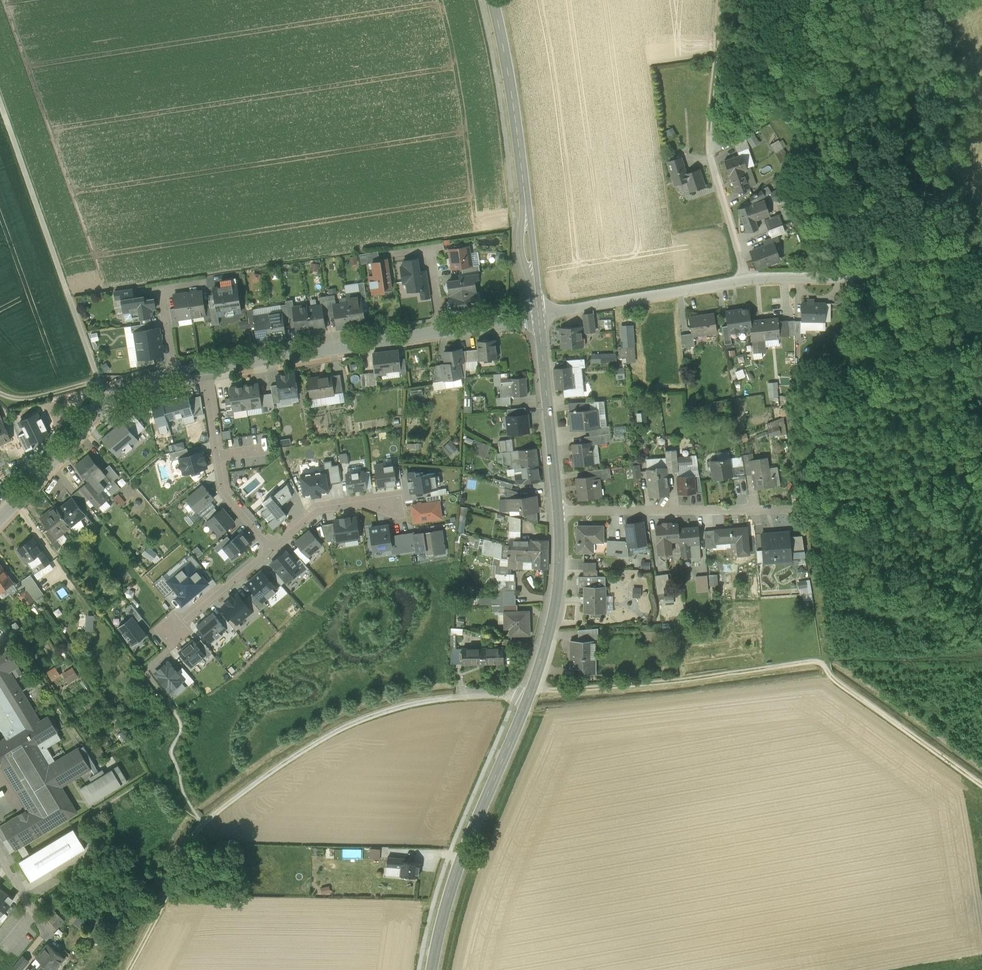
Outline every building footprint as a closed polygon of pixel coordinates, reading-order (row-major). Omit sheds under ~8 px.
[(678,137),(673,127),(664,132),(669,142),(678,137)] [(760,143),(754,134),(746,138),(752,148),(760,143)] [(737,152),(749,148),(746,139),(735,145),(737,152)] [(770,145),(775,153),(783,149),(778,140),(770,145)] [(749,148),(737,152),(738,155),(743,154),(747,168),(754,166),(749,148)] [(787,157),(783,149),(775,153),(780,161),(787,157)] [(730,175),(731,174),(741,171),(748,169),(747,168),(743,154),(738,155),(725,160),(730,175)] [(669,162),(673,173),(685,169),(682,158),(669,162)] [(748,169),(741,171),(744,179),(746,178),(749,187),(756,184),(751,168),(748,169)] [(673,173),(676,183),(687,179),(685,174),(687,174),(685,169),(673,173)] [(687,179),(691,191),(705,187),(699,170),(687,174),(685,174),(687,179)] [(744,179),(741,171),(731,174),(737,191),(749,187),(746,178),(744,179)] [(753,204),(772,193),(771,193),(768,187),(749,198),(753,204)] [(765,200),(755,203),(760,219),(770,216),(765,200)] [(738,209),(744,225),(755,221),(760,219),(755,203),(753,204),(738,209)] [(795,216),(790,205),(780,209),(785,219),(795,216)] [(768,230),(782,225),(778,214),(764,220),(768,230)] [(758,229),(755,221),(744,225),(747,233),(758,229)] [(771,237),(785,232),(782,225),(768,230),(771,237)] [(777,235),(763,241),(765,247),(773,244),(779,241),(777,235)] [(751,252),(757,268),(779,260),(773,244),(765,247),(751,252)] [(449,250),(452,269),(462,268),(472,266),(470,253),(469,247),(463,248),(462,245),(455,246),(456,249),(449,250)] [(503,262),(505,253),(497,251),(495,260),(503,262)] [(362,264),(372,262),(380,261),(380,260),(378,252),(365,254),(366,261),(361,262),(362,264)] [(472,266),(479,265),(477,252),(470,253),(472,266)] [(810,260),(803,252),(795,258),(802,266),(810,260)] [(359,263),(358,256),(350,257),(351,265),(359,263)] [(369,276),(372,294),(385,292),(384,288),(391,287),(387,259),(380,260),(380,261),(372,262),(374,276),(369,276)] [(407,282),(408,292),(420,290),(422,290),(420,271),(418,262),(414,263),(413,259),(404,261),(404,267),(400,267),(403,283),(407,282)] [(319,264),(312,263),(311,271),(319,272),(319,264)] [(462,268),(463,274),(477,272),(480,271),(479,265),(472,266),(462,268)] [(423,290),(424,299),(430,298),(426,270),(420,271),(422,290),(423,290)] [(478,278),(477,272),(463,274),(460,274),(461,280),(474,278),(474,279),(478,278)] [(261,274),(253,273),(252,281),(260,281),(261,274)] [(224,280),(225,286),(237,284),(236,278),(224,280)] [(449,291),(450,296),(476,292),(474,279),(474,278),(461,280),(448,282),(448,284),(447,285),(446,286),(446,288),(446,290),(448,291),(449,291)] [(360,293),(361,301),(367,300),(364,282),(358,283),(360,293)] [(346,295),(360,293),(358,283),(344,285),(346,295)] [(226,314),(227,316),(233,315),(234,313),(241,312),(237,284),(225,286),(214,288),(214,294),(216,306),(218,316),(226,314)] [(115,291),(116,301),(122,300),(122,299),(134,297),(132,288),(115,291)] [(202,291),(188,293),(192,317),(205,315),(206,315),(204,305),(202,291)] [(478,303),(476,292),(450,296),(451,300),(449,301),(448,302),(448,304),(449,306),(450,307),(452,308),(460,307),(461,309),(464,309),(464,306),(467,306),(478,304),(478,303)] [(178,319),(192,317),(188,293),(174,295),(176,308),(178,319)] [(346,295),(347,303),(351,327),(365,325),(361,301),(360,293),(346,295)] [(210,307),(216,306),(214,294),(208,295),(210,304),(210,307)] [(154,316),(153,309),(152,305),(155,304),(154,298),(145,300),(144,296),(134,297),(122,299),(122,300),(124,313),(131,312),(132,318),(140,317),(140,319),(150,317),(154,316)] [(323,315),(329,314),(327,300),(326,296),(320,297),(321,306),(322,306),(323,315)] [(335,299),(327,300),(329,314),(329,318),(335,317),(333,305),(336,305),(335,299)] [(286,301),(287,304),(289,319),(295,318),(293,308),(294,308),(293,300),(286,301)] [(337,329),(351,327),(347,303),(336,305),(333,305),(335,317),(337,329)] [(465,313),(465,314),(483,311),(481,303),(478,303),(478,304),(467,306),(464,306),(464,309),(465,313)] [(802,321),(824,321),(824,320),(824,303),(802,303),(802,321)] [(206,323),(213,322),(210,307),(210,304),(204,305),(206,315),(205,315),(206,323)] [(289,322),(289,319),(287,304),(281,305),(282,313),(284,323),(289,322)] [(281,305),(267,307),(268,315),(282,313),(281,305)] [(216,306),(210,307),(213,322),(213,325),(220,324),(218,316),(216,306)] [(297,332),(299,333),(302,333),(303,331),(311,330),(307,308),(307,306),(294,308),(293,308),(295,318),(297,332)] [(307,308),(311,330),(318,329),(319,330),(323,329),(325,327),(323,315),(322,306),(321,306),(307,308)] [(255,317),(268,315),(267,307),(254,309),(255,317)] [(170,309),(173,327),(179,326),(178,319),(176,308),(170,309)] [(730,333),(749,331),(747,317),(750,316),(748,308),(726,312),(728,326),(729,334),(730,333)] [(249,320),(250,328),(256,327),(254,317),(255,317),(254,309),(247,310),(249,320)] [(133,319),(132,318),(131,312),(124,313),(125,320),(133,319)] [(282,313),(268,315),(272,339),(286,337),(284,323),(282,313)] [(585,326),(586,333),(595,332),(593,313),(583,315),(585,326)] [(689,317),(692,336),(716,332),(714,314),(689,317)] [(258,341),(272,339),(268,315),(255,317),(254,317),(256,327),(258,341)] [(192,317),(178,319),(179,326),(193,324),(192,317)] [(751,330),(752,340),(764,339),(779,337),(778,321),(778,319),(751,322),(750,322),(751,330)] [(250,328),(249,320),(239,321),(240,330),(250,328)] [(789,336),(789,335),(787,321),(787,320),(778,321),(779,337),(789,336)] [(824,321),(802,321),(801,321),(800,329),(824,329),(824,321)] [(150,329),(149,323),(141,325),(131,326),(132,333),(135,332),(150,329)] [(621,337),(622,337),(633,336),(634,336),(633,325),(620,326),(621,337)] [(128,347),(137,345),(135,332),(132,333),(131,326),(125,327),(128,347)] [(722,327),(725,344),(731,343),(730,333),(729,334),(728,326),(722,327)] [(561,328),(562,348),(582,347),(581,327),(561,328)] [(135,332),(137,345),(161,342),(159,328),(150,329),(135,332)] [(98,332),(90,334),(92,342),(100,340),(98,332)] [(633,336),(622,337),(622,347),(634,346),(633,336)] [(681,337),(682,349),(693,348),(692,336),(681,337)] [(764,339),(765,346),(780,345),(779,337),(764,339)] [(478,350),(479,360),(497,358),(495,339),(477,341),(478,350)] [(754,353),(761,352),(765,352),(765,346),(764,339),(752,340),(754,353)] [(163,356),(161,342),(137,345),(139,359),(154,357),(163,356)] [(137,345),(128,347),(131,367),(137,366),(136,359),(139,359),(137,345)] [(635,347),(618,348),(619,358),(627,357),(627,363),(636,362),(635,347)] [(442,364),(445,380),(462,378),(460,363),(463,362),(461,349),(444,352),(446,364),(442,364)] [(376,372),(376,375),(377,375),(381,375),(387,374),(386,372),(399,370),(400,370),(399,359),(398,350),(374,353),(376,372)] [(466,351),(466,362),(478,360),(479,360),(478,350),(466,351)] [(601,363),(601,353),(590,354),(591,364),(601,363)] [(601,353),(601,363),(617,363),(616,353),(601,353)] [(136,359),(137,366),(155,363),(154,357),(139,359),(136,359)] [(571,367),(571,368),(581,367),(585,367),(585,359),(566,360),(567,367),(571,367)] [(478,360),(466,362),(466,370),(479,369),(478,360)] [(111,368),(106,362),(100,367),(105,373),(111,368)] [(433,382),(445,380),(442,364),(436,365),(433,382)] [(555,389),(564,388),(573,387),(571,368),(571,367),(567,367),(554,369),(555,389)] [(581,367),(571,368),(573,387),(564,388),(565,395),(583,393),(581,367)] [(624,368),(615,368),(615,380),(625,380),(624,368)] [(735,372),(738,379),(746,377),(743,369),(735,372)] [(400,377),(400,373),(399,370),(386,372),(387,374),(381,375),(384,379),(400,377)] [(363,374),(364,387),(378,385),(377,375),(376,375),(376,372),(363,374)] [(278,385),(280,397),(281,397),(292,396),(292,394),(298,393),(295,374),(289,375),(288,374),(282,375),(282,376),(277,377),(278,385)] [(333,375),(335,393),(344,392),(341,374),(333,375)] [(309,378),(312,397),(336,394),(335,393),(333,375),(320,377),(309,378)] [(501,380),(501,385),(512,384),(513,397),(527,396),(526,377),(501,380)] [(445,380),(433,382),(435,390),(463,386),(462,378),(445,380)] [(778,381),(768,382),(769,390),(778,388),(779,388),(778,381)] [(244,386),(247,409),(262,406),(260,395),(258,383),(244,386)] [(510,397),(513,397),(512,384),(501,385),(502,397),(510,397)] [(272,393),(274,403),(281,402),(281,397),(280,397),(278,385),(271,386),(272,393)] [(231,398),(233,411),(247,409),(244,386),(230,388),(231,398)] [(770,397),(778,396),(779,396),(778,388),(769,390),(770,397)] [(422,389),(410,391),(411,397),(423,395),(422,389)] [(345,401),(344,392),(335,393),(336,394),(312,397),(313,406),(345,401)] [(272,393),(260,395),(262,406),(262,412),(270,411),(269,407),(274,407),(274,403),(272,393)] [(299,402),(298,393),(292,394),(292,396),(281,397),(281,402),(282,406),(293,404),(293,403),(299,402)] [(171,401),(163,403),(168,421),(183,417),(193,414),(189,399),(188,396),(179,398),(171,401)] [(201,396),(189,399),(193,414),(194,416),(204,414),(201,396)] [(498,398),(499,405),(511,404),(510,397),(502,397),(498,398)] [(233,411),(231,398),(225,398),(228,416),(234,415),(233,411)] [(473,399),(465,399),(464,413),(472,413),(473,399)] [(722,400),(713,402),(714,411),(724,410),(722,400)] [(590,402),(590,409),(594,409),(605,408),(604,401),(590,402)] [(568,403),(569,411),(589,409),(588,402),(568,403)] [(163,403),(152,406),(159,433),(170,430),(168,421),(163,403)] [(262,406),(247,409),(248,415),(263,413),(262,412),(262,406)] [(605,408),(594,409),(596,427),(609,425),(607,407),(605,408)] [(508,410),(508,416),(526,415),(526,408),(508,410)] [(571,430),(571,431),(589,429),(596,428),(596,427),(594,409),(590,409),(589,409),(569,411),(569,412),(569,413),(571,430)] [(647,425),(646,412),(636,413),(638,426),(647,425)] [(37,413),(20,422),(25,433),(31,444),(48,436),(45,430),(48,429),(42,417),(40,419),(37,413)] [(124,422),(136,436),(145,428),(134,414),(124,422)] [(194,416),(193,414),(183,417),(185,424),(195,421),(194,416)] [(507,417),(509,434),(529,432),(527,415),(526,415),(508,416),(507,417)] [(783,418),(777,420),(779,429),(781,439),(786,438),(783,418)] [(776,430),(779,429),(777,420),(768,423),(771,431),(776,430)] [(102,438),(118,457),(125,451),(126,453),(133,447),(132,446),(139,440),(136,436),(124,422),(123,421),(102,438)] [(11,440),(3,423),(0,425),(0,444),(11,440)] [(589,429),(589,436),(606,434),(610,434),(609,425),(596,427),(596,428),(589,429)] [(772,435),(773,440),(781,439),(779,429),(776,430),(777,434),(772,435)] [(230,430),(222,431),(223,439),(231,438),(230,430)] [(766,431),(755,435),(758,442),(768,437),(766,431)] [(747,432),(738,434),(740,443),(749,441),(747,432)] [(34,448),(31,444),(25,433),(18,435),(26,452),(34,448)] [(606,441),(606,434),(589,436),(584,437),(585,443),(591,442),(591,443),(606,441)] [(473,453),(486,458),(490,446),(484,443),(476,440),(474,444),(476,445),(473,453)] [(510,452),(507,452),(506,440),(499,441),(500,453),(502,453),(504,465),(512,468),(510,452)] [(176,451),(186,448),(184,441),(174,444),(176,451)] [(458,448),(450,441),(442,448),(449,456),(458,448)] [(572,444),(575,466),(593,464),(591,445),(591,443),(591,442),(585,443),(572,444)] [(598,444),(591,445),(593,464),(600,463),(598,444)] [(179,458),(189,456),(187,448),(186,448),(176,451),(170,453),(172,460),(179,458)] [(458,448),(449,456),(452,460),(461,452),(458,448)] [(512,468),(515,469),(539,465),(536,448),(513,451),(510,452),(512,468)] [(666,467),(667,472),(677,472),(678,472),(677,467),(677,458),(676,450),(665,451),(666,458),(666,467)] [(717,460),(729,458),(728,450),(716,452),(717,460)] [(199,469),(207,467),(203,452),(189,456),(179,458),(184,474),(191,472),(192,475),(200,472),(199,469)] [(347,453),(339,454),(341,463),(348,462),(347,453)] [(742,456),(743,462),(751,461),(754,460),(753,453),(742,454),(742,456)] [(82,460),(96,477),(103,471),(89,454),(82,460)] [(677,458),(677,467),(692,466),(692,465),(691,456),(677,458)] [(742,456),(729,458),(731,467),(744,465),(743,462),(742,456)] [(383,464),(383,466),(393,465),(392,457),(382,459),(383,464)] [(666,467),(666,458),(647,458),(647,469),(655,468),(657,466),(666,467)] [(712,470),(713,479),(732,476),(730,467),(731,467),(729,458),(717,460),(711,461),(711,462),(713,461),(715,470),(712,470)] [(754,470),(757,488),(769,486),(768,478),(769,477),(768,467),(767,458),(754,460),(751,461),(753,470),(754,470)] [(101,492),(105,488),(96,477),(82,460),(75,466),(89,482),(82,488),(91,499),(95,504),(98,507),(98,506),(106,500),(107,499),(106,499),(101,492)] [(326,471),(328,484),(341,482),(339,464),(332,465),(331,460),(324,462),(325,471),(326,471)] [(743,462),(744,465),(745,474),(752,473),(752,470),(753,470),(751,461),(743,462)] [(641,478),(640,463),(632,464),(634,479),(641,478)] [(378,487),(396,484),(395,479),(394,467),(393,465),(383,466),(383,464),(375,465),(378,487)] [(541,481),(539,465),(515,469),(515,475),(517,484),(541,481)] [(678,477),(694,476),(699,475),(697,465),(692,465),(692,466),(677,467),(678,472),(677,472),(678,477)] [(745,478),(745,474),(744,465),(731,467),(730,467),(732,476),(732,480),(745,478)] [(110,466),(103,471),(112,482),(119,476),(110,466)] [(647,469),(649,497),(669,495),(667,472),(666,467),(657,466),(655,468),(647,469)] [(777,466),(768,467),(769,477),(771,477),(773,486),(781,484),(777,466)] [(595,476),(595,477),(611,475),(610,468),(588,471),(589,477),(595,476)] [(96,477),(105,488),(112,482),(103,471),(96,477)] [(325,471),(301,474),(304,496),(312,495),(313,497),(321,496),(321,494),(329,492),(328,484),(326,471),(325,471)] [(370,471),(364,472),(366,488),(372,487),(370,471)] [(415,471),(408,472),(409,481),(408,481),(409,487),(410,487),(411,493),(431,490),(437,489),(437,486),(435,476),(435,473),(416,475),(415,471)] [(362,472),(349,474),(346,474),(349,491),(367,489),(366,488),(364,472),(362,472)] [(702,492),(699,475),(694,476),(695,493),(702,492)] [(576,478),(579,500),(597,498),(595,478),(595,477),(595,476),(589,477),(576,478)] [(677,477),(679,494),(695,493),(694,476),(678,477),(677,477)] [(292,478),(275,492),(282,500),(296,494),(296,495),(298,493),(292,478)] [(493,484),(501,486),(503,481),(494,478),(493,484)] [(601,478),(595,478),(597,498),(603,497),(601,478)] [(113,481),(112,482),(105,488),(106,488),(111,494),(112,495),(120,488),(113,481)] [(501,486),(505,487),(512,490),(513,484),(503,481),(501,486)] [(186,500),(197,512),(210,500),(214,498),(203,485),(186,500)] [(518,492),(505,487),(506,498),(506,500),(508,500),(508,499),(519,498),(518,492)] [(82,488),(77,492),(87,503),(91,499),(82,488)] [(101,492),(106,499),(111,494),(106,488),(105,488),(101,492)] [(446,488),(437,489),(431,490),(431,496),(440,495),(447,494),(446,488)] [(90,508),(87,503),(77,492),(71,497),(72,498),(73,498),(85,513),(90,508)] [(281,507),(296,495),(296,494),(282,500),(275,492),(271,495),(281,507)] [(126,502),(119,494),(114,498),(121,506),(126,502)] [(280,521),(283,518),(287,515),(281,507),(271,495),(263,502),(265,505),(259,510),(269,522),(274,528),(281,522),(280,521)] [(521,509),(521,513),(526,512),(537,511),(537,512),(536,496),(519,498),(508,499),(508,500),(509,510),(521,509)] [(72,498),(58,510),(69,524),(71,527),(72,526),(71,525),(85,513),(73,498),(72,498)] [(506,500),(506,498),(499,499),(500,511),(509,510),(508,500),(506,500)] [(87,503),(90,508),(95,504),(91,499),(87,503)] [(106,500),(98,506),(104,513),(111,506),(106,500)] [(210,500),(197,512),(202,518),(204,517),(215,508),(216,507),(210,500)] [(427,503),(412,505),(414,522),(442,518),(439,501),(427,503)] [(55,535),(61,530),(69,524),(58,510),(56,507),(41,518),(49,528),(55,535)] [(468,507),(460,507),(459,521),(466,522),(468,507)] [(204,517),(208,521),(218,512),(215,508),(204,517)] [(208,521),(207,522),(213,529),(214,528),(220,535),(234,522),(223,508),(218,512),(208,521)] [(528,520),(538,523),(537,511),(526,512),(527,520),(528,520)] [(71,525),(72,526),(82,519),(87,515),(85,513),(71,525)] [(516,540),(527,540),(528,520),(527,520),(510,516),(509,540),(516,540)] [(334,521),(335,523),(337,540),(337,541),(345,540),(358,538),(360,537),(357,517),(350,519),(350,517),(341,518),(341,520),(334,521)] [(72,526),(71,527),(77,534),(86,527),(82,519),(72,526)] [(466,522),(459,521),(457,532),(464,533),(466,522)] [(642,522),(626,524),(629,547),(645,545),(642,522)] [(672,541),(680,540),(679,529),(678,523),(671,524),(671,522),(663,523),(663,525),(656,525),(659,554),(671,553),(670,543),(672,541)] [(328,542),(337,540),(335,523),(323,525),(328,542)] [(374,550),(392,547),(390,536),(389,525),(370,528),(374,550)] [(577,552),(590,552),(590,542),(593,542),(603,542),(603,526),(577,526),(577,552)] [(698,527),(679,529),(680,540),(681,558),(691,557),(692,557),(691,548),(698,547),(697,543),(699,543),(698,527)] [(737,546),(738,555),(749,554),(747,527),(714,530),(715,543),(716,543),(722,542),(722,540),(731,539),(731,541),(737,541),(737,546)] [(43,532),(57,552),(64,546),(62,544),(55,535),(49,528),(43,532)] [(68,539),(61,530),(55,535),(62,544),(68,539)] [(441,530),(415,534),(417,550),(417,552),(426,551),(434,550),(435,554),(445,552),(441,530)] [(704,531),(706,549),(717,548),(716,543),(715,543),(714,530),(704,531)] [(310,531),(296,542),(299,546),(308,556),(321,544),(310,531)] [(231,540),(224,547),(233,558),(252,543),(242,532),(231,540)] [(414,532),(402,534),(405,552),(417,550),(415,534),(414,532)] [(762,550),(763,562),(776,561),(776,556),(790,555),(790,560),(791,560),(791,559),(791,552),(789,536),(789,532),(761,534),(762,550)] [(402,534),(390,536),(392,547),(393,553),(405,552),(402,534)] [(789,536),(791,552),(804,550),(802,535),(789,536)] [(224,547),(231,540),(228,536),(214,547),(218,552),(224,547)] [(359,544),(358,538),(345,540),(346,546),(359,544)] [(502,544),(481,538),(478,549),(483,550),(481,554),(494,557),(500,559),(502,559),(502,544)] [(18,550),(27,563),(35,558),(42,569),(50,563),(33,539),(18,550)] [(716,543),(717,548),(737,546),(737,541),(731,541),(731,539),(722,540),(722,542),(716,543)] [(527,540),(516,540),(516,548),(534,549),(547,550),(547,541),(532,540),(527,540)] [(625,541),(614,541),(614,555),(628,556),(628,544),(625,541)] [(629,547),(630,554),(646,552),(645,545),(629,547)] [(204,553),(197,546),(192,551),(198,558),(204,553)] [(308,556),(299,546),(294,550),(301,558),(305,564),(311,560),(308,556)] [(158,554),(148,547),(142,555),(152,562),(158,554)] [(233,558),(224,547),(218,552),(228,564),(233,558)] [(692,557),(691,557),(691,561),(701,560),(699,547),(698,547),(691,548),(692,557)] [(509,548),(508,559),(523,560),(534,561),(534,549),(516,548),(509,548)] [(547,550),(534,549),(534,561),(534,567),(547,568),(547,550)] [(804,550),(791,552),(791,559),(805,557),(804,550)] [(295,563),(286,551),(271,563),(275,568),(286,581),(287,582),(295,575),(297,578),(303,573),(298,567),(298,566),(295,563)] [(187,559),(190,562),(195,568),(200,564),(192,555),(187,559)] [(34,574),(42,569),(35,558),(27,563),(34,574)] [(305,564),(301,558),(295,563),(298,566),(298,567),(303,573),(309,568),(305,564)] [(522,568),(523,560),(508,559),(508,567),(512,567),(522,568)] [(523,560),(522,568),(533,568),(534,567),(534,561),(523,560)] [(195,568),(190,562),(173,577),(176,580),(171,584),(175,589),(180,596),(176,599),(182,605),(208,583),(195,568)] [(583,562),(583,570),(596,570),(596,562),(583,562)] [(42,569),(34,574),(38,579),(54,569),(50,563),(42,569)] [(0,592),(13,583),(0,565),(0,592)] [(807,572),(801,566),(796,571),(802,577),(807,572)] [(286,581),(275,568),(270,572),(281,585),(286,581)] [(247,583),(254,592),(262,601),(263,600),(268,597),(269,598),(276,592),(275,591),(277,589),(262,571),(247,583)] [(655,576),(658,594),(664,593),(663,587),(669,587),(668,574),(655,576)] [(718,585),(717,574),(709,574),(709,586),(718,585)] [(31,575),(21,582),(27,591),(37,585),(31,575)] [(175,589),(171,584),(168,581),(164,575),(153,584),(165,597),(175,589)] [(707,575),(695,576),(697,592),(708,591),(707,575)] [(578,587),(584,587),(605,586),(605,576),(597,576),(583,577),(583,576),(578,576),(578,587)] [(809,579),(806,580),(807,588),(798,589),(799,594),(811,593),(809,579)] [(806,580),(797,581),(798,589),(807,588),(806,580)] [(516,581),(515,581),(498,581),(498,590),(516,590),(516,581)] [(21,596),(27,591),(21,582),(15,586),(18,591),(21,596)] [(13,583),(0,592),(5,599),(13,593),(13,594),(18,591),(15,586),(13,583)] [(44,594),(37,585),(27,591),(34,601),(44,594)] [(605,595),(605,586),(584,587),(584,613),(605,613),(605,595)] [(641,598),(641,587),(633,587),(632,597),(641,598)] [(26,607),(34,601),(27,591),(21,596),(19,597),(26,607)] [(267,605),(263,600),(262,601),(254,592),(249,596),(261,610),(267,605)] [(251,612),(252,611),(244,601),(238,594),(233,598),(232,596),(227,600),(228,602),(223,606),(233,617),(237,623),(239,622),(251,612)] [(504,597),(504,605),(516,605),(516,594),(504,594),(504,597)] [(605,595),(605,613),(613,613),(613,595),(605,595)] [(674,595),(664,596),(665,604),(674,602),(674,595)] [(261,610),(249,596),(244,601),(252,611),(251,612),(254,616),(261,610)] [(125,609),(131,617),(132,616),(137,622),(143,618),(131,604),(125,609)] [(517,604),(516,605),(504,605),(505,612),(505,613),(517,612),(517,604)] [(218,618),(213,612),(197,626),(211,643),(216,638),(217,639),(222,635),(221,634),(227,629),(218,618)] [(510,623),(511,635),(529,634),(529,612),(517,612),(505,613),(505,623),(510,623)] [(234,628),(228,621),(222,614),(218,618),(227,629),(229,632),(234,628)] [(95,615),(86,615),(86,632),(95,632),(95,615)] [(137,623),(137,622),(132,616),(131,617),(118,627),(133,646),(147,634),(141,627),(141,628),(137,623)] [(236,631),(242,626),(239,622),(237,623),(233,617),(228,621),(234,628),(236,631)] [(22,629),(16,621),(10,625),(16,633),(22,629)] [(592,640),(592,643),(598,643),(598,628),(581,629),(581,640),(592,640)] [(503,647),(503,653),(511,652),(511,641),(502,639),(502,647),(503,647)] [(193,640),(180,652),(192,666),(205,655),(196,644),(193,640)] [(201,640),(196,644),(205,655),(207,658),(212,653),(201,640)] [(581,668),(581,670),(593,670),(593,649),(592,649),(592,643),(592,640),(581,640),(578,640),(573,640),(573,653),(570,653),(570,668),(581,668)] [(10,670),(10,671),(12,670),(18,666),(7,647),(0,651),(0,676),(10,670)] [(502,647),(482,648),(483,663),(503,663),(503,653),(503,647),(502,647)] [(463,664),(483,663),(482,648),(462,649),(463,664)] [(451,649),(451,664),(463,664),(462,649),(460,649),(451,649)] [(178,672),(168,662),(155,673),(170,692),(173,690),(182,681),(184,680),(178,672)] [(24,674),(18,666),(12,670),(17,678),(24,674)] [(61,676),(55,667),(47,672),(53,682),(61,676)] [(62,674),(68,683),(79,677),(73,667),(62,674)] [(183,667),(178,672),(184,680),(189,685),(194,681),(183,667)] [(1,765),(42,740),(42,741),(57,732),(48,717),(40,722),(17,684),(18,683),(10,671),(10,670),(0,676),(0,691),(5,699),(6,698),(23,728),(7,738),(0,742),(0,766),(1,765)] [(91,688),(85,679),(79,683),(86,692),(91,688)] [(187,687),(182,681),(173,690),(178,695),(187,687)] [(12,725),(2,731),(7,738),(23,728),(6,698),(5,699),(0,691),(0,704),(12,725)] [(2,731),(12,725),(0,704),(0,727),(2,731)] [(1,826),(8,838),(16,849),(19,848),(24,844),(77,812),(61,786),(91,768),(79,749),(79,748),(56,762),(47,747),(61,739),(57,732),(42,741),(42,740),(1,765),(28,810),(1,826)] [(127,741),(121,732),(116,735),(123,744),(127,741)] [(105,753),(98,742),(91,746),(98,757),(105,753)] [(83,747),(79,749),(91,768),(95,775),(90,777),(92,781),(80,788),(90,804),(127,781),(118,766),(105,774),(103,770),(99,772),(83,747)] [(1,826),(0,827),(0,835),(3,841),(8,838),(1,826)] [(25,858),(20,861),(31,881),(85,848),(74,828),(30,855),(25,858)] [(10,853),(16,849),(8,838),(3,841),(10,853)] [(19,848),(25,858),(30,855),(24,844),(19,848)] [(312,856),(324,856),(324,848),(312,847),(312,856)] [(360,849),(343,849),(343,857),(360,857),(360,849)] [(387,866),(402,867),(402,861),(405,862),(405,858),(387,857),(387,866)] [(419,862),(405,862),(402,861),(402,867),(401,876),(418,877),(419,862)] [(386,875),(401,876),(402,867),(387,866),(386,875)] [(329,885),(320,888),(322,895),(331,892),(329,885)] [(4,893),(0,898),(0,916),(3,912),(13,900),(9,896),(8,897),(4,893)] [(44,916),(48,921),(56,913),(52,909),(44,916)] [(48,921),(53,925),(61,917),(56,913),(48,921)] [(65,921),(61,917),(53,925),(57,929),(65,921)] [(54,941),(50,946),(59,953),(63,949),(54,941)] [(43,963),(51,969),(55,969),(56,969),(59,966),(58,966),(63,960),(65,958),(59,953),(50,946),(48,944),(37,958),(43,963)] [(12,969),(21,969),(29,961),(23,956),(11,969),(12,969)] [(63,960),(58,966),(59,966),(56,969),(55,969),(62,969),(67,964),(63,960)]
